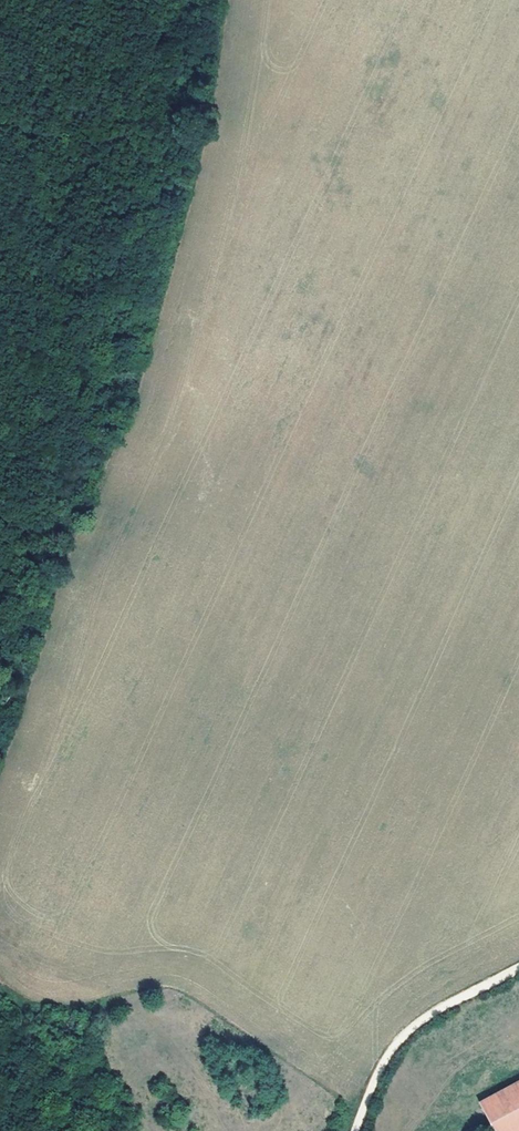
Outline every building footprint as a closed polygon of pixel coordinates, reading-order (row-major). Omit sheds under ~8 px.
[(481,1119),(488,1130),(518,1130),(518,1095),(481,1119)]
